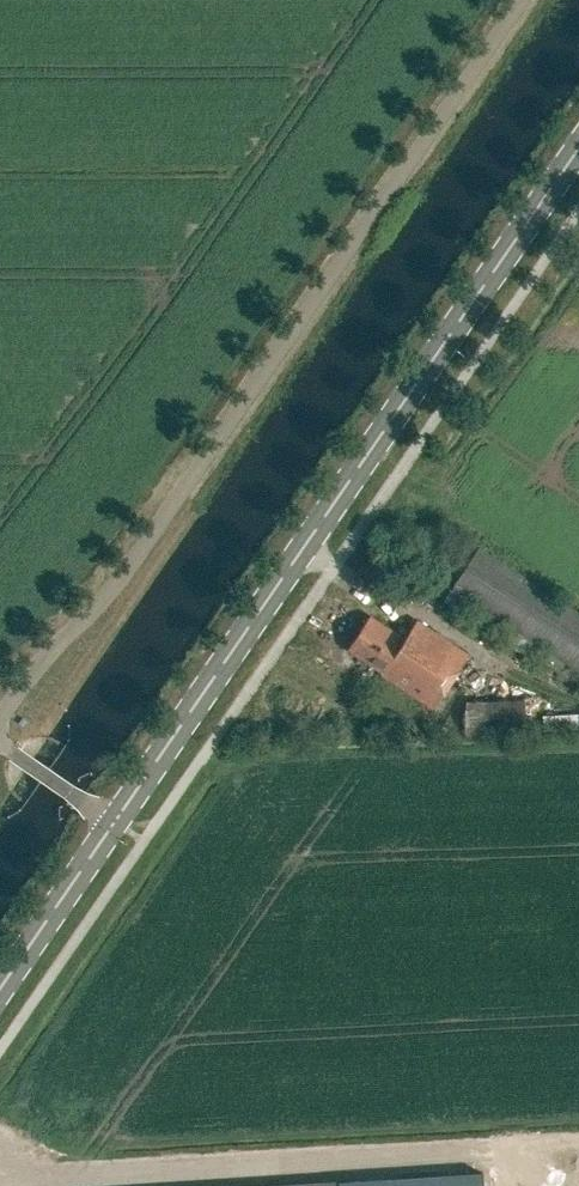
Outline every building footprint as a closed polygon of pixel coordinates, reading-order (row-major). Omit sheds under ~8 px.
[(478,547),(452,588),(578,670),(578,612),(478,547)] [(404,639),(405,637),(371,615),(349,649),(382,671),(381,673),(381,674),(404,640),(404,639)] [(404,640),(381,674),(433,708),(469,654),(417,620),(405,638),(405,637),(404,639),(404,640)] [(465,732),(527,730),(526,700),(464,703),(465,732)] [(482,1173),(339,1182),(282,1185),(483,1185),(482,1173)]
